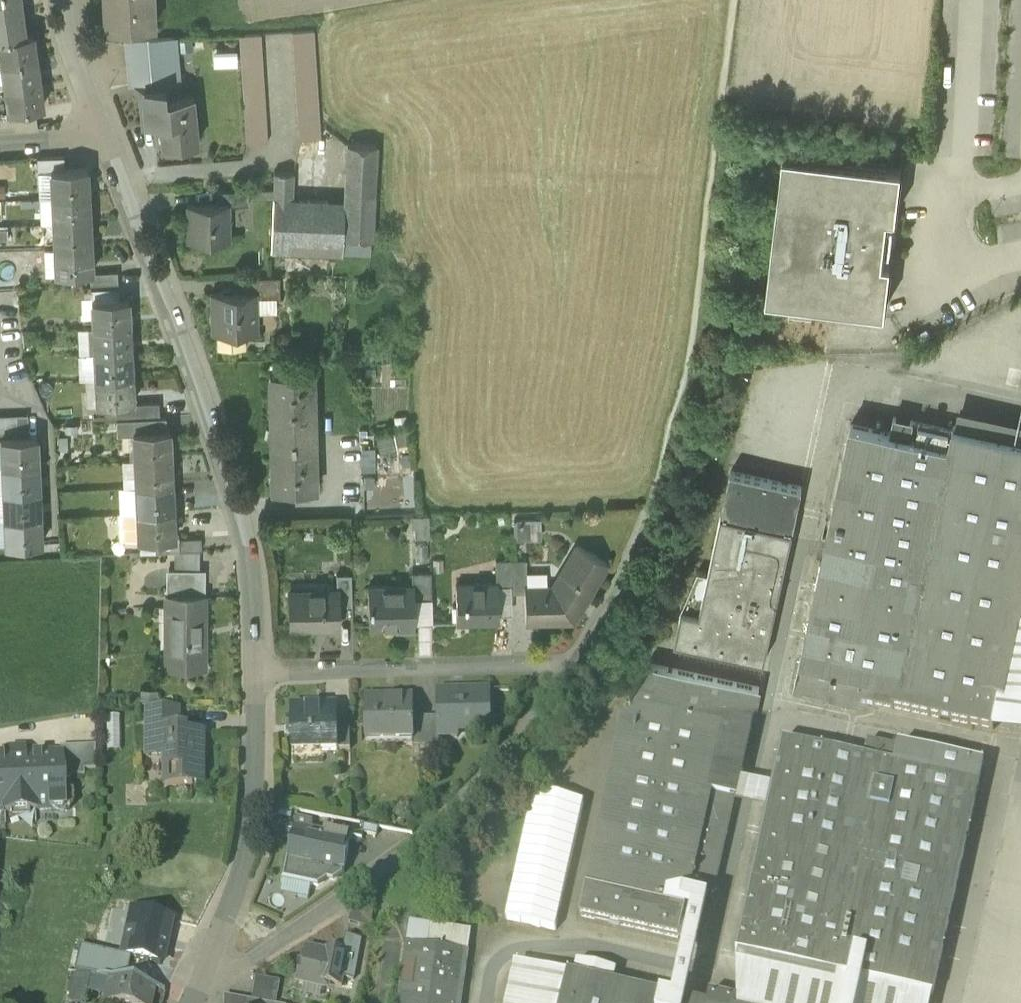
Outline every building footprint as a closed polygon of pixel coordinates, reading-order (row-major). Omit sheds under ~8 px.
[(21,12),(19,0),(0,0),(0,15),(21,12)] [(113,30),(147,28),(146,0),(112,0),(112,4),(103,4),(104,18),(112,17),(113,30)] [(24,36),(21,12),(0,15),(0,39),(24,36)] [(112,17),(104,18),(104,30),(113,30),(112,17)] [(291,32),(292,43),(314,41),(313,31),(291,32)] [(240,36),(240,46),(261,45),(261,34),(240,36)] [(1,64),(36,59),(32,35),(24,36),(0,39),(0,55),(1,64)] [(143,85),(143,90),(164,88),(165,98),(182,97),(177,46),(180,46),(180,44),(177,44),(176,39),(149,40),(152,84),(143,85)] [(124,41),(128,86),(143,85),(152,84),(149,40),(124,41)] [(292,43),(293,54),(314,52),(314,41),(292,43)] [(240,46),(241,57),(262,56),(261,45),(240,46)] [(293,54),(294,65),(315,63),(314,52),(293,54)] [(241,57),(242,68),(263,67),(262,56),(241,57)] [(1,64),(5,88),(39,83),(36,59),(1,64)] [(294,65),(294,75),(316,74),(315,63),(294,65)] [(242,68),(242,79),(263,78),(263,67),(242,68)] [(294,75),(295,86),(317,85),(316,74),(294,75)] [(242,79),(243,90),(264,88),(263,78),(242,79)] [(39,83),(5,88),(8,112),(14,111),(35,108),(43,107),(39,83)] [(295,86),(296,97),(317,96),(317,85),(295,86)] [(14,111),(8,112),(5,88),(0,88),(0,131),(16,130),(14,111)] [(192,96),(182,97),(165,98),(164,88),(143,90),(142,90),(146,125),(160,124),(161,140),(175,139),(176,147),(197,145),(192,96)] [(243,90),(244,100),(265,99),(264,88),(243,90)] [(296,97),(296,108),(318,106),(317,96),(296,97)] [(244,100),(244,111),(265,110),(265,99),(244,100)] [(296,108),(297,119),(319,117),(318,106),(296,108)] [(14,111),(16,130),(37,128),(35,108),(14,111)] [(244,111),(245,122),(266,121),(265,110),(244,111)] [(297,119),(298,129),(319,128),(319,117),(297,119)] [(245,122),(246,133),(267,132),(266,121),(245,122)] [(298,129),(299,140),(320,139),(319,128),(298,129)] [(246,133),(246,144),(267,142),(267,132),(246,133)] [(347,144),(344,202),(342,238),(343,238),(372,239),(376,145),(347,144)] [(879,309),(885,309),(891,261),(882,260),(883,250),(890,251),(893,224),(887,223),(888,214),(896,215),(902,166),(895,165),(783,152),(767,295),(831,303),(879,309)] [(38,158),(38,173),(50,172),(50,171),(64,170),(63,157),(38,158)] [(52,198),(56,198),(88,196),(87,169),(64,170),(50,171),(50,172),(52,198)] [(40,199),(52,198),(50,172),(38,173),(40,199)] [(274,173),(273,200),(292,200),(293,174),(274,173)] [(228,204),(228,206),(248,205),(248,191),(217,192),(217,204),(228,204)] [(90,221),(88,196),(56,198),(57,212),(52,212),(53,224),(57,224),(90,221)] [(52,198),(40,199),(41,224),(53,224),(52,212),(52,198)] [(292,200),(273,200),(271,252),(302,253),(304,201),(292,200)] [(342,254),(343,238),(342,238),(344,202),(304,201),(302,253),(342,254)] [(187,205),(188,241),(229,240),(228,206),(228,204),(217,204),(187,205)] [(91,247),(90,221),(57,224),(58,237),(53,238),(54,248),(59,248),(91,247)] [(371,255),(372,239),(343,238),(342,254),(371,255)] [(92,273),(91,247),(59,248),(59,263),(55,263),(55,275),(90,273),(92,273)] [(44,275),(55,275),(55,263),(54,248),(43,249),(44,275)] [(90,273),(90,285),(118,284),(118,272),(92,273),(90,273)] [(255,292),(255,299),(276,299),(279,299),(279,278),(243,278),(243,293),(255,292)] [(212,333),(216,333),(244,332),(256,332),(256,312),(255,299),(255,292),(243,293),(212,293),(212,333)] [(276,299),(255,299),(256,312),(276,312),(276,299)] [(93,328),(97,327),(129,326),(128,300),(91,302),(91,304),(96,304),(97,316),(92,316),(92,323),(93,328)] [(82,323),(92,323),(92,316),(91,304),(91,302),(81,302),(82,323)] [(879,309),(831,303),(830,315),(878,321),(879,309)] [(94,353),(99,353),(130,352),(129,326),(97,327),(98,342),(93,342),(94,353)] [(78,354),(94,353),(93,342),(93,328),(77,328),(78,354)] [(245,348),(244,332),(216,333),(217,349),(218,349),(245,348)] [(95,379),(100,379),(131,377),(130,352),(99,353),(99,368),(94,368),(95,379)] [(94,353),(78,354),(79,380),(95,379),(94,368),(94,353)] [(269,372),(270,437),(312,437),(311,371),(269,372)] [(133,404),(131,377),(100,379),(100,393),(96,393),(96,406),(103,405),(115,405),(133,404)] [(116,419),(133,418),(159,417),(158,403),(133,404),(115,405),(116,419)] [(115,405),(103,405),(104,420),(116,419),(115,405)] [(955,426),(1020,440),(1020,422),(958,409),(955,426)] [(16,415),(5,416),(0,416),(0,438),(6,438),(17,437),(29,436),(36,436),(41,435),(41,420),(37,414),(28,414),(16,415)] [(165,417),(159,417),(133,418),(134,431),(137,431),(166,430),(165,417)] [(992,732),(1020,597),(1020,440),(955,426),(953,426),(952,430),(894,417),(890,432),(851,424),(794,689),(992,732)] [(133,418),(116,419),(116,432),(132,431),(134,431),(133,418)] [(166,430),(137,431),(138,447),(133,448),(134,459),(139,459),(170,457),(169,430),(166,430)] [(394,432),(374,438),(379,453),(399,446),(394,432)] [(1,465),(5,465),(37,463),(36,436),(29,436),(17,437),(6,438),(4,440),(5,453),(0,454),(1,465)] [(313,489),(312,437),(270,437),(271,490),(313,489)] [(374,469),(374,446),(361,446),(361,469),(374,469)] [(135,485),(140,485),(171,483),(170,457),(139,459),(140,475),(134,475),(135,485)] [(122,486),(135,485),(134,475),(134,459),(121,460),(122,486)] [(38,490),(37,463),(5,465),(6,480),(2,480),(2,491),(7,491),(38,490)] [(731,471),(722,514),(793,530),(802,486),(731,471)] [(136,501),(136,512),(173,510),(171,483),(140,485),(141,501),(136,501)] [(121,512),(136,512),(136,501),(135,485),(122,486),(118,486),(119,512),(121,512)] [(39,516),(38,490),(7,491),(7,507),(3,507),(3,518),(8,517),(39,516)] [(174,537),(173,510),(136,512),(121,512),(123,539),(138,538),(156,538),(174,537)] [(412,514),(412,524),(414,524),(427,524),(426,514),(412,514)] [(427,524),(414,524),(414,537),(430,536),(429,514),(426,514),(427,524)] [(794,530),(793,530),(722,514),(721,514),(708,573),(698,571),(682,608),(675,641),(765,660),(794,530)] [(41,543),(39,516),(8,517),(8,532),(4,533),(5,545),(41,543)] [(540,518),(513,519),(514,539),(541,538),(540,518)] [(174,537),(156,538),(156,552),(174,551),(179,551),(178,538),(174,539),(174,537)] [(178,538),(179,551),(199,550),(201,550),(201,537),(178,538)] [(139,552),(156,552),(156,538),(138,538),(139,552)] [(427,561),(426,543),(414,543),(414,562),(427,561)] [(525,593),(525,621),(571,620),(603,560),(576,545),(562,571),(569,574),(564,584),(555,584),(548,584),(527,585),(524,585),(525,593)] [(174,551),(174,569),(199,568),(199,550),(179,551),(174,551)] [(496,585),(499,585),(511,585),(510,557),(495,558),(496,582),(496,585)] [(526,557),(510,557),(511,585),(511,593),(525,593),(524,585),(527,585),(526,571),(526,557)] [(165,569),(166,593),(200,593),(204,593),(204,568),(199,568),(174,569),(165,569)] [(410,583),(411,596),(431,596),(431,571),(407,572),(407,583),(410,583)] [(527,585),(548,584),(548,571),(526,571),(527,585)] [(562,571),(555,584),(564,584),(569,574),(562,571)] [(335,589),(335,605),(351,605),(351,573),(335,574),(335,589)] [(455,583),(456,620),(499,619),(499,613),(499,585),(496,585),(496,582),(455,583)] [(395,622),(395,627),(411,627),(411,620),(411,596),(410,583),(407,583),(366,584),(367,623),(395,622)] [(511,593),(511,585),(499,585),(499,613),(511,612),(511,593)] [(287,596),(288,627),(336,626),(335,605),(335,589),(308,589),(308,595),(287,596)] [(170,667),(204,667),(204,636),(199,636),(200,593),(166,593),(164,593),(164,624),(177,624),(177,636),(170,636),(170,667)] [(432,620),(431,596),(411,596),(411,620),(432,620)] [(1020,734),(1020,597),(992,732),(1020,734)] [(808,612),(809,607),(806,603),(801,602),(797,605),(796,610),(799,614),(804,615),(808,612)] [(177,624),(164,624),(164,667),(170,667),(170,636),(177,636),(177,624)] [(700,945),(703,946),(733,805),(734,799),(711,794),(725,729),(749,734),(760,687),(650,663),(629,697),(587,891),(586,891),(580,919),(679,941),(686,942),(700,945)] [(141,688),(140,707),(157,707),(158,688),(141,688)] [(437,719),(437,738),(441,738),(457,738),(457,726),(491,725),(490,691),(437,692),(437,719)] [(366,700),(366,742),(397,742),(397,731),(413,730),(413,719),(413,700),(366,700)] [(319,743),(319,750),(338,750),(337,725),(337,707),(289,708),(290,743),(319,743)] [(149,730),(178,731),(179,712),(147,711),(147,713),(149,713),(149,730)] [(414,746),(426,746),(426,719),(413,719),(413,730),(414,742),(414,746)] [(437,719),(426,719),(426,746),(441,746),(441,738),(437,738),(437,719)] [(337,725),(338,750),(350,750),(350,725),(337,725)] [(491,737),(491,725),(457,726),(457,738),(491,737)] [(739,781),(749,734),(725,729),(711,794),(734,799),(739,781)] [(166,786),(193,787),(193,785),(203,785),(204,752),(202,752),(202,738),(204,738),(204,736),(186,736),(186,731),(178,731),(149,730),(147,730),(146,759),(149,759),(150,759),(150,758),(166,758),(166,786)] [(414,742),(413,730),(397,731),(397,742),(414,742)] [(736,953),(933,996),(983,764),(899,746),(898,750),(867,744),(864,759),(783,742),(772,788),(767,812),(736,953)] [(290,751),(319,750),(319,743),(290,743),(290,751)] [(59,748),(60,754),(61,754),(62,778),(84,777),(83,771),(96,771),(96,747),(59,748)] [(64,811),(62,778),(61,754),(60,754),(24,756),(24,750),(10,751),(10,757),(0,757),(0,813),(64,811)] [(767,812),(772,788),(739,781),(734,799),(733,805),(767,812)] [(506,921),(556,932),(583,804),(534,793),(506,921)] [(295,822),(288,861),(342,872),(344,873),(351,837),(311,829),(312,825),(295,822)] [(341,876),(342,872),(288,861),(283,881),(311,887),(318,888),(329,880),(333,881),(341,876)] [(311,887),(283,881),(280,895),(308,901),(311,887)] [(349,924),(371,930),(374,914),(359,910),(351,914),(349,924)] [(170,920),(133,912),(122,957),(130,959),(160,966),(170,920)] [(471,933),(410,924),(398,1002),(461,1002),(471,933)] [(325,984),(342,987),(344,979),(354,981),(361,940),(346,937),(343,952),(325,949),(324,953),(308,950),(305,964),(300,963),(296,983),(303,984),(320,988),(321,983),(325,984)] [(700,945),(686,942),(673,999),(687,1002),(700,945)] [(122,957),(79,947),(74,972),(125,982),(130,959),(122,957)] [(933,996),(736,953),(737,1001),(736,1002),(931,1002),(933,996)] [(575,974),(615,982),(617,972),(577,964),(575,974)] [(567,977),(517,965),(508,1002),(562,1002),(567,977)] [(87,991),(90,977),(89,977),(75,973),(69,1001),(77,1002),(84,1002),(87,991)] [(687,1002),(673,999),(568,976),(567,977),(562,1002),(690,1002),(687,1002)] [(109,981),(90,977),(87,991),(105,995),(109,981)] [(253,987),(253,991),(276,995),(279,983),(255,979),(253,987)] [(154,991),(125,984),(109,981),(105,995),(104,1002),(152,1002),(154,991)] [(320,988),(303,984),(300,996),(320,1000),(323,988),(320,988)] [(251,1002),(254,1002),(275,1002),(276,995),(253,991),(251,1002)] [(737,1001),(709,995),(707,1002),(736,1002),(737,1001)]
